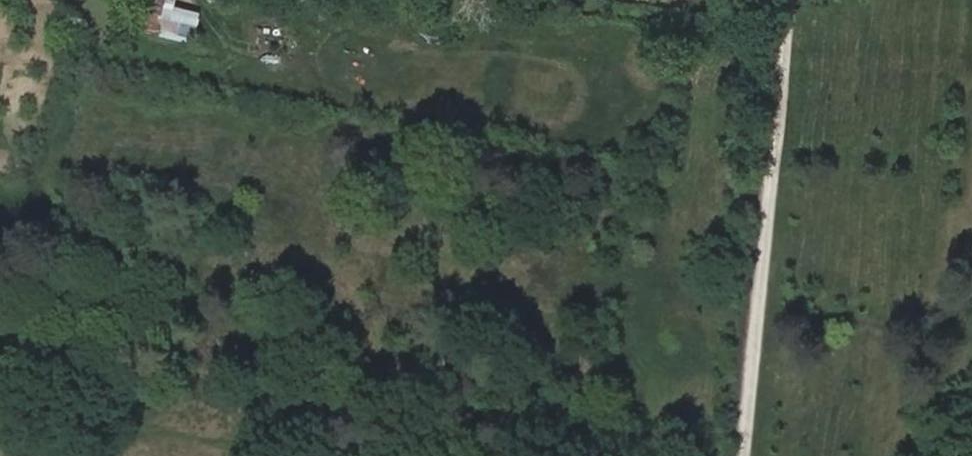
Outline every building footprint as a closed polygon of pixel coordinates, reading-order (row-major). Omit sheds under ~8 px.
[(201,8),(178,4),(178,0),(143,0),(138,26),(195,38),(201,8)]
